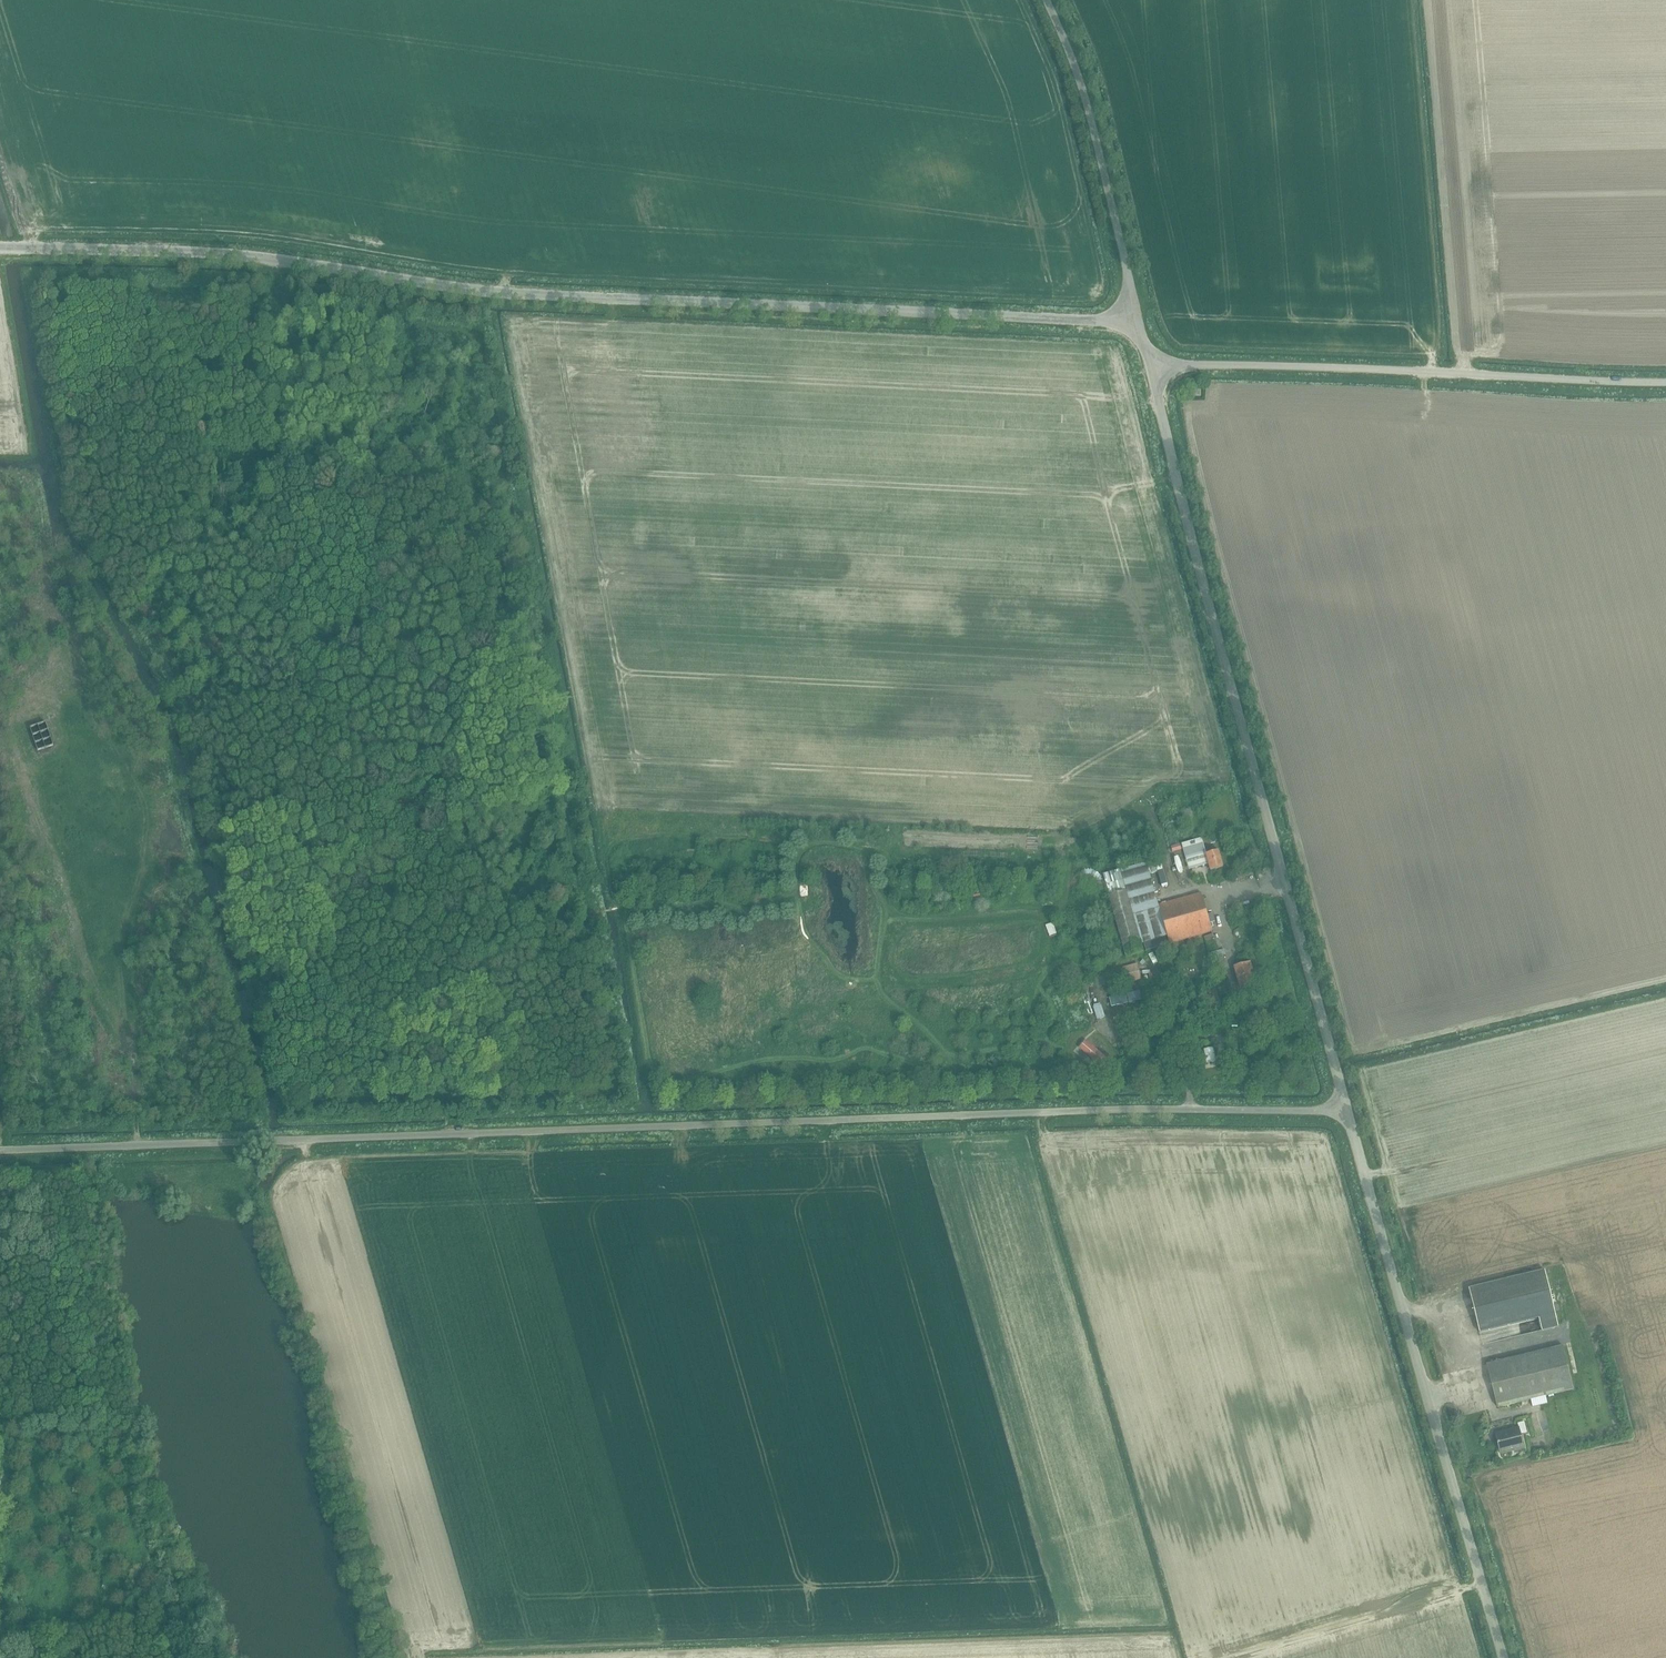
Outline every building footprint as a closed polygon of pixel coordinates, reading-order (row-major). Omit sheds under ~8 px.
[(44,723),(28,728),(37,752),(52,747),(44,723)] [(1172,838),(1173,844),(1183,842),(1182,836),(1172,838)] [(1202,838),(1181,844),(1188,869),(1207,864),(1209,871),(1222,867),(1218,851),(1207,854),(1202,838)] [(1180,844),(1171,846),(1173,852),(1182,849),(1180,844)] [(1145,864),(1103,876),(1109,896),(1128,962),(1146,956),(1145,951),(1169,944),(1212,932),(1201,894),(1158,906),(1157,906),(1148,874),(1158,871),(1162,888),(1168,886),(1160,860),(1155,862),(1156,865),(1146,868),(1145,864)] [(1217,948),(1213,934),(1204,936),(1208,951),(1217,948)] [(1234,967),(1240,988),(1253,984),(1250,972),(1253,971),(1251,962),(1234,967)] [(1142,979),(1137,963),(1123,967),(1127,983),(1142,979)] [(1139,992),(1109,1000),(1112,1009),(1142,1002),(1139,992)] [(1086,1039),(1078,1049),(1102,1068),(1110,1059),(1086,1039)] [(1204,1051),(1205,1065),(1215,1064),(1214,1050),(1204,1051)] [(1469,1288),(1469,1289),(1479,1333),(1539,1318),(1542,1330),(1559,1326),(1545,1270),(1469,1288)] [(1487,1364),(1497,1407),(1573,1389),(1563,1346),(1487,1364)] [(1495,1434),(1500,1453),(1524,1447),(1520,1434),(1527,1432),(1524,1422),(1518,1423),(1519,1428),(1495,1434)]
